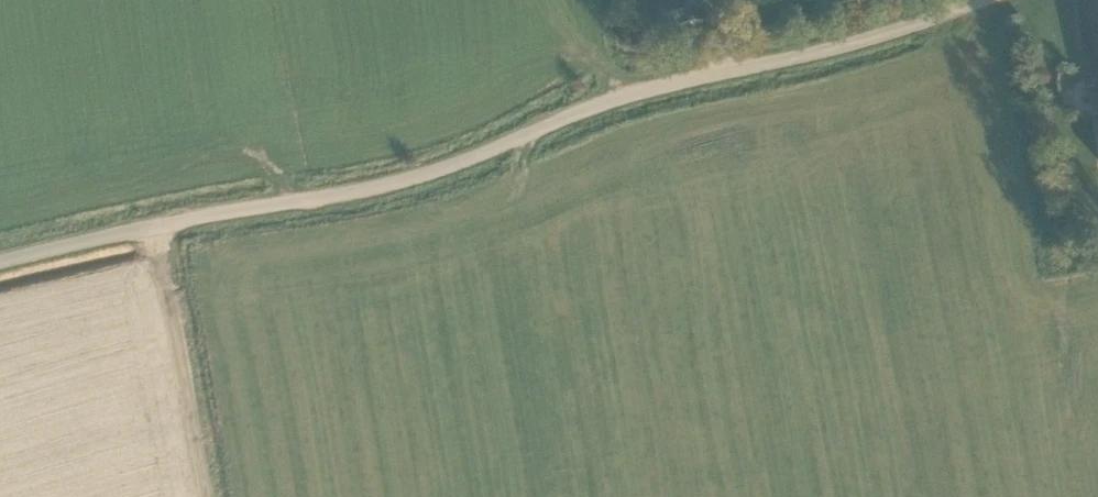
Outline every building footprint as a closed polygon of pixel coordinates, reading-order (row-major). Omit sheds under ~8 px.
[(1084,89),(1094,88),(1097,126),(1097,0),(1075,0),(1084,89)]
